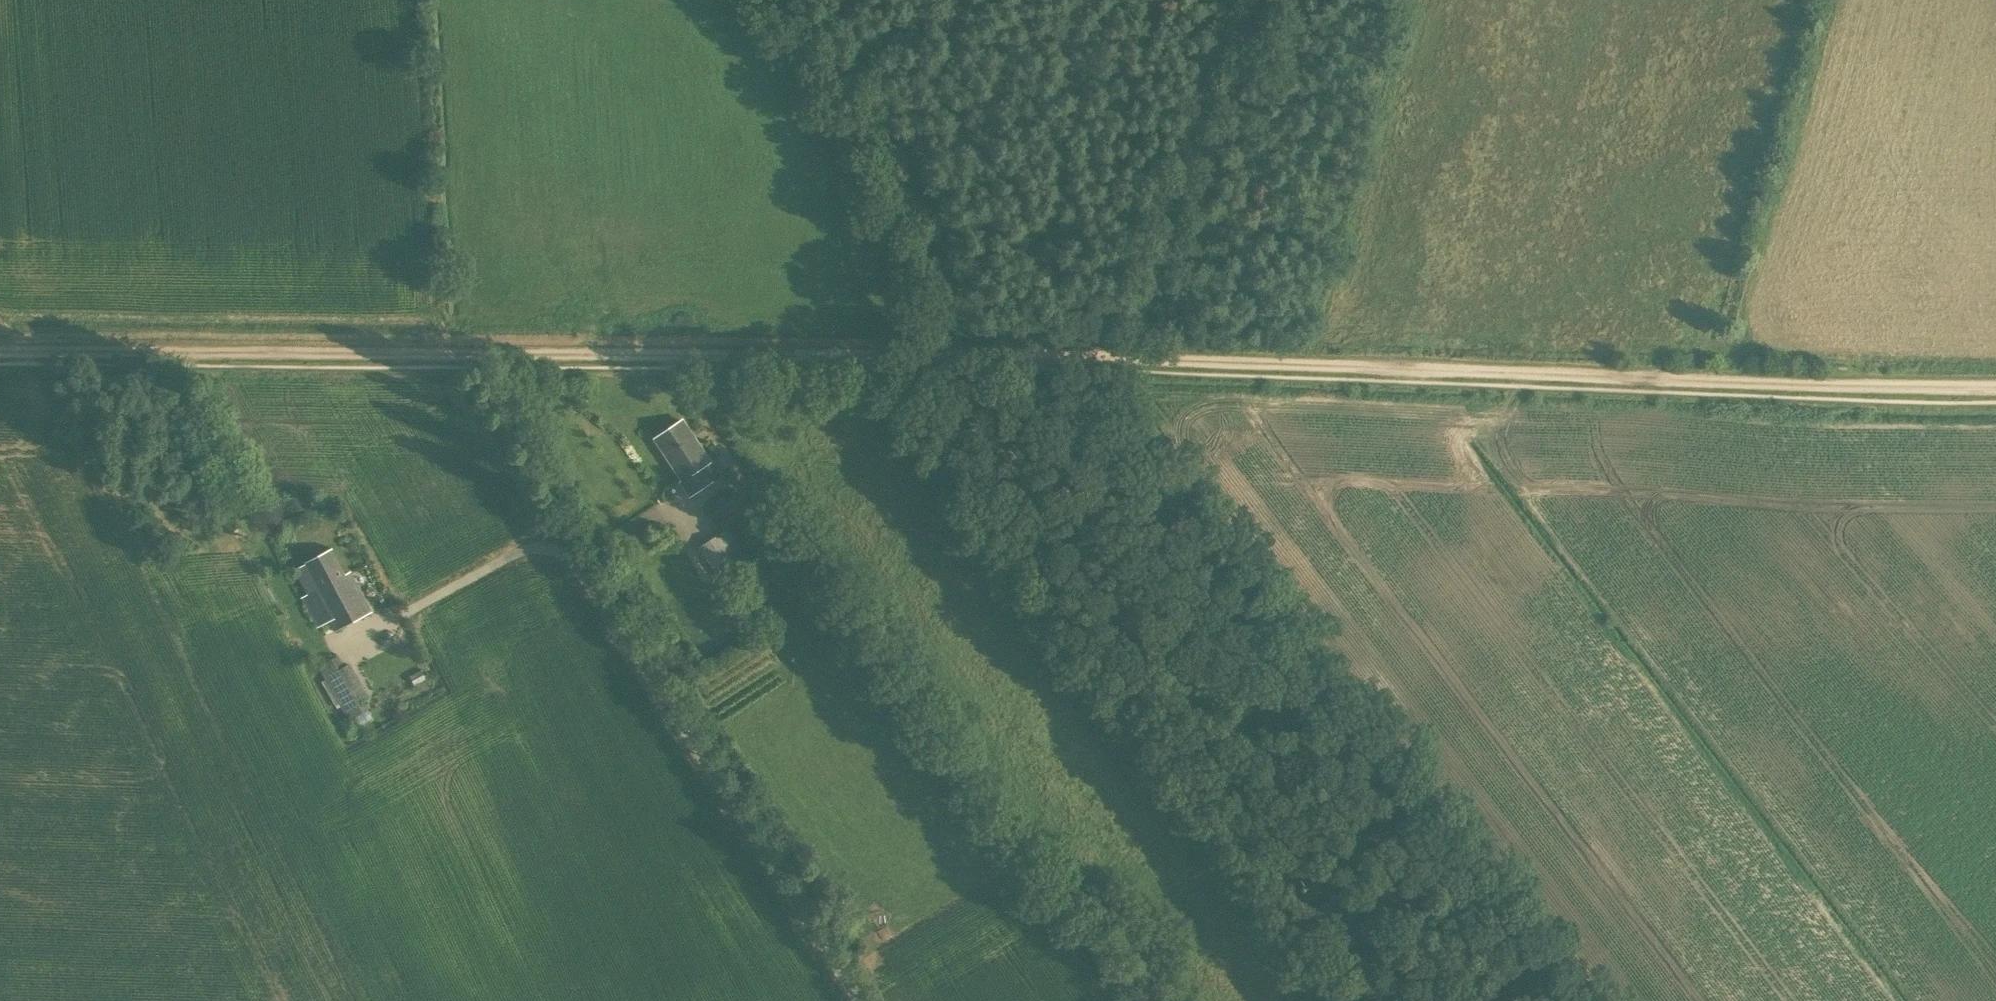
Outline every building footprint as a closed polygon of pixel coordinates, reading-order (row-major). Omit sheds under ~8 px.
[(653,439),(680,479),(679,480),(689,495),(712,480),(703,466),(710,461),(682,420),(653,439)] [(727,528),(698,547),(721,582),(750,563),(727,528)] [(345,574),(331,549),(304,564),(317,589),(302,597),(317,627),(331,620),(335,629),(369,611),(348,572),(345,574)] [(339,655),(318,667),(349,721),(368,710),(363,699),(368,696),(349,663),(345,665),(339,655)]
